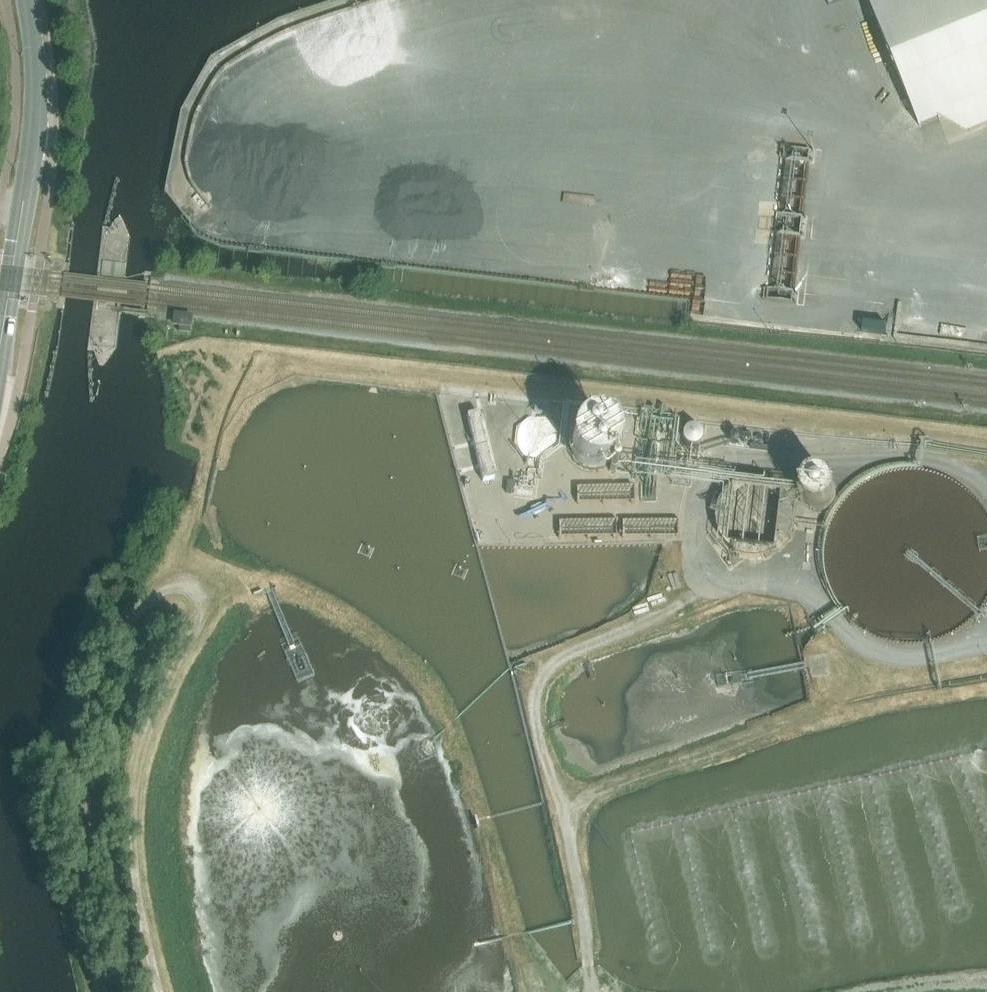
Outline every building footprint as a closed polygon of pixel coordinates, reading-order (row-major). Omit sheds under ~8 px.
[(873,1),(924,126),(938,120),(986,100),(986,0),(875,0),(873,1)] [(541,439),(611,439),(611,419),(553,420),(553,404),(535,404),(535,420),(516,420),(516,455),(541,455),(541,439)] [(477,410),(465,414),(475,441),(487,437),(477,410)] [(478,459),(481,479),(499,477),(496,456),(478,459)] [(794,477),(796,496),(825,494),(824,475),(794,477)]
